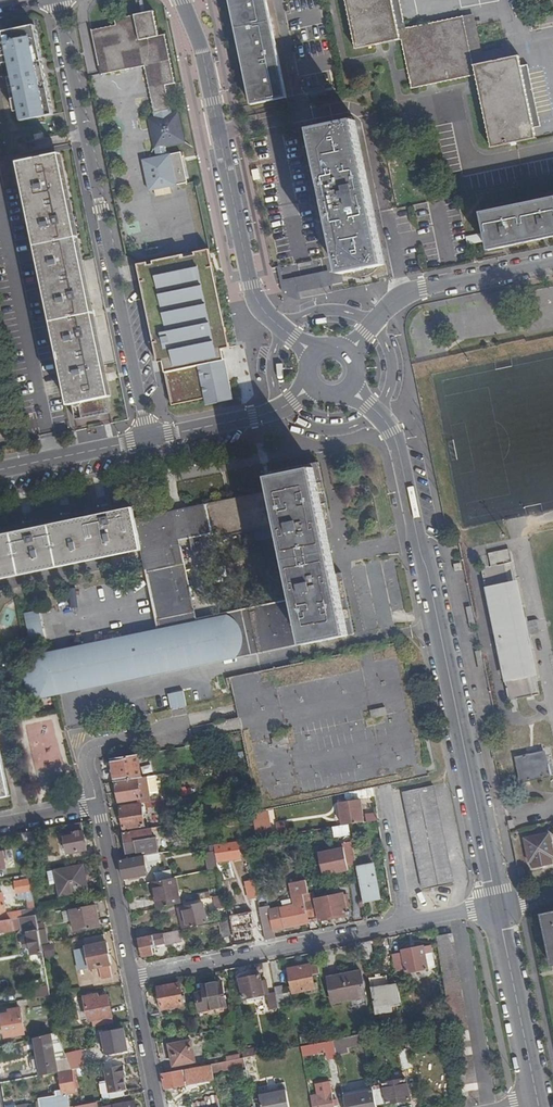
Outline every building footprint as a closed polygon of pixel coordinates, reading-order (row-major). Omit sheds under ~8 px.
[(269,0),(232,0),(254,103),(290,96),(269,0)] [(358,49),(402,40),(412,88),(477,75),(491,146),(538,137),(536,128),(542,126),(529,64),(523,65),(520,54),(475,64),(465,15),(407,27),(401,0),(347,0),(358,49)] [(158,35),(154,11),(115,18),(116,23),(92,28),(101,74),(143,66),(153,113),(149,114),(157,153),(143,156),(149,187),(187,179),(181,148),(169,150),(167,141),(186,137),(180,108),(171,109),(166,82),(175,80),(165,34),(158,35)] [(474,14),(466,16),(471,44),(480,42),(474,14)] [(0,32),(0,69),(10,67),(21,120),(54,114),(35,25),(0,32)] [(389,285),(355,127),(314,136),(348,293),(389,285)] [(103,399),(112,397),(91,297),(69,189),(62,154),(18,163),(70,406),(103,399)] [(482,212),(490,249),(552,236),(552,197),(482,212)] [(209,248),(138,262),(158,361),(164,360),(173,403),(206,396),(208,403),(234,396),(223,347),(230,345),(209,248)] [(301,265),(280,270),(285,297),(329,289),(329,286),(342,283),(336,256),(323,259),(325,271),(303,275),(301,265)] [(321,642),(323,648),(372,637),(358,574),(351,575),(342,533),(350,531),(334,461),(284,471),(311,597),(321,642)] [(272,491),(134,519),(141,550),(145,568),(155,617),(194,609),(179,540),(278,520),(272,491)] [(134,519),(132,507),(50,524),(58,567),(141,550),(134,519)] [(50,524),(0,534),(0,578),(58,567),(50,524)] [(538,695),(510,562),(483,568),(511,700),(538,695)] [(311,597),(242,610),(252,654),(321,642),(311,597)] [(46,639),(40,609),(24,612),(29,642),(46,639)] [(242,610),(58,651),(31,656),(33,665),(25,666),(24,675),(25,683),(28,689),(35,695),(41,699),(252,654),(242,610)] [(345,793),(407,781),(426,761),(423,747),(402,643),(232,679),(243,733),(259,812),(263,812),(345,793)] [(171,695),(174,710),(187,707),(184,692),(171,695)] [(203,763),(200,744),(187,746),(190,765),(203,763)] [(522,780),(550,774),(545,751),(517,757),(522,780)] [(117,782),(142,778),(138,754),(113,759),(117,782)] [(0,757),(0,799),(9,797),(0,757)] [(149,798),(146,777),(142,778),(142,779),(117,784),(120,802),(138,800),(149,798)] [(431,786),(448,885),(455,883),(436,785),(431,786)] [(431,786),(406,792),(425,889),(448,885),(431,786)] [(158,807),(157,801),(149,802),(142,803),(142,805),(143,809),(158,807)] [(341,805),(343,823),(363,820),(361,802),(341,805)] [(145,826),(143,809),(142,805),(121,809),(124,829),(145,826)] [(378,811),(368,813),(370,821),(379,820),(378,811)] [(266,837),(263,812),(259,812),(254,813),(256,824),(257,832),(258,838),(266,837)] [(256,824),(254,813),(247,814),(248,825),(256,824)] [(86,851),(82,823),(72,824),(74,835),(64,837),(67,854),(86,851)] [(351,836),(351,825),(334,826),(335,837),(351,836)] [(147,840),(145,830),(124,833),(126,853),(138,852),(139,857),(147,856),(158,854),(155,839),(152,840),(147,840)] [(36,832),(25,833),(26,846),(38,845),(36,832)] [(550,834),(526,839),(531,862),(552,857),(552,847),(550,834)] [(356,864),(351,841),(343,843),(343,847),(320,852),(324,875),(349,870),(348,866),(356,864)] [(219,868),(215,851),(205,853),(209,870),(219,868)] [(147,856),(139,857),(120,860),(124,878),(147,875),(145,860),(148,860),(147,856)] [(360,879),(363,899),(381,895),(374,864),(357,867),(360,879)] [(56,871),(60,895),(88,890),(83,866),(56,871)] [(156,881),(172,878),(171,870),(154,874),(156,881)] [(181,903),(175,877),(172,878),(156,881),(153,882),(158,908),(181,903)] [(32,896),(30,884),(15,887),(17,898),(25,897),(32,896)] [(194,894),(195,900),(211,897),(210,890),(194,894)] [(314,890),(309,892),(304,893),(305,900),(309,919),(319,917),(320,919),(348,914),(345,899),(349,898),(348,892),(344,893),(343,891),(316,897),(314,890)] [(35,912),(34,907),(27,909),(6,912),(3,893),(0,894),(0,921),(11,920),(19,918),(27,917),(36,915),(35,912)] [(227,907),(224,895),(215,896),(217,908),(227,907)] [(27,909),(34,907),(32,896),(25,897),(27,909)] [(285,926),(309,921),(309,919),(305,900),(281,905),(283,917),(280,917),(282,925),(284,925),(285,926)] [(185,907),(189,926),(209,922),(205,903),(185,907)] [(266,939),(275,937),(269,905),(260,907),(266,939)] [(100,927),(96,906),(71,910),(75,931),(100,927)] [(183,927),(189,926),(185,907),(180,909),(183,927)] [(232,919),(233,922),(251,919),(254,930),(259,929),(255,909),(246,910),(247,916),(232,919)] [(543,913),(552,963),(552,911),(543,913)] [(38,931),(36,915),(27,917),(29,934),(28,934),(31,955),(38,954),(39,959),(43,959),(41,946),(38,931)] [(29,934),(27,917),(19,918),(21,935),(28,934),(29,934)] [(251,919),(233,922),(236,939),(254,936),(254,930),(251,919)] [(13,931),(11,920),(0,921),(0,933),(13,931)] [(223,936),(232,935),(229,920),(220,921),(223,936)] [(41,946),(47,944),(45,930),(38,931),(41,946)] [(152,947),(166,944),(165,938),(168,937),(170,945),(183,943),(180,930),(140,939),(143,956),(153,954),(152,947)] [(101,944),(100,937),(85,940),(86,947),(76,949),(80,970),(99,967),(101,979),(112,977),(110,965),(112,965),(108,943),(101,944)] [(362,942),(365,957),(373,956),(369,940),(362,942)] [(407,971),(427,967),(425,953),(431,952),(429,945),(401,950),(402,952),(392,954),(397,979),(408,977),(407,971)] [(425,953),(427,967),(433,966),(431,952),(425,953)] [(312,975),(320,973),(318,963),(310,965),(310,964),(300,966),(304,990),(314,988),(312,975)] [(328,977),(333,1002),(365,996),(360,971),(328,977)] [(275,994),(275,991),(269,992),(266,979),(261,980),(260,973),(240,977),(244,998),(266,994),(269,1009),(278,1007),(277,1001),(275,994)] [(370,984),(375,1012),(392,1009),(391,1002),(396,1001),(392,983),(388,984),(387,980),(370,984)] [(196,993),(200,1013),(227,1009),(225,997),(226,997),(226,994),(224,994),(222,981),(202,985),(203,992),(196,993)] [(159,987),(162,1008),(183,1004),(180,983),(159,987)] [(396,1001),(401,1000),(397,983),(392,983),(396,1001)] [(36,999),(50,997),(48,989),(35,992),(36,999)] [(289,991),(275,994),(277,1001),(283,1000),(291,999),(289,991)] [(85,997),(90,1021),(112,1016),(108,995),(99,997),(98,994),(85,997)] [(429,1015),(427,1007),(417,1010),(418,1017),(429,1015)] [(9,1010),(10,1013),(1,1015),(5,1036),(25,1033),(21,1009),(9,1010)] [(437,1021),(420,1024),(421,1034),(438,1031),(437,1021)] [(421,1034),(420,1024),(415,1026),(415,1025),(408,1026),(409,1036),(421,1034)] [(105,1048),(106,1054),(128,1050),(124,1029),(103,1033),(105,1048)] [(39,1067),(40,1076),(59,1073),(64,1071),(62,1061),(56,1062),(53,1040),(56,1039),(54,1033),(35,1038),(39,1067)] [(300,1035),(302,1042),(309,1041),(308,1033),(300,1035)] [(365,1042),(363,1033),(333,1039),(336,1052),(348,1050),(347,1045),(365,1042)] [(35,1038),(32,1039),(35,1061),(29,1061),(30,1069),(39,1067),(35,1038)] [(170,1044),(173,1065),(195,1061),(191,1040),(182,1041),(181,1038),(174,1039),(175,1043),(170,1044)] [(336,1052),(333,1039),(316,1043),(319,1052),(326,1051),(327,1059),(337,1057),(336,1052)] [(404,1069),(414,1067),(411,1051),(400,1054),(404,1069)] [(80,1068),(87,1066),(82,1054),(67,1058),(68,1061),(72,1070),(78,1068),(80,1068)] [(213,1071),(245,1065),(244,1056),(240,1058),(227,1060),(211,1063),(212,1067),(213,1071)] [(72,1070),(68,1061),(62,1061),(64,1071),(72,1070)] [(211,1063),(183,1069),(184,1073),(212,1067),(211,1063)] [(104,1070),(108,1093),(125,1089),(123,1075),(126,1075),(124,1066),(104,1070)] [(183,1069),(163,1073),(166,1087),(214,1078),(213,1071),(212,1067),(184,1073),(183,1069)] [(64,1071),(59,1073),(62,1089),(63,1096),(68,1094),(74,1093),(73,1077),(79,1075),(78,1068),(72,1070),(64,1071)] [(243,1088),(250,1087),(246,1068),(241,1069),(242,1074),(240,1074),(243,1088)] [(374,1090),(377,1105),(411,1098),(407,1079),(387,1083),(385,1079),(372,1081),(373,1086),(374,1090)] [(344,1092),(344,1095),(374,1090),(373,1086),(356,1089),(344,1092)] [(62,1089),(55,1090),(56,1095),(40,1098),(41,1106),(67,1106),(71,1106),(68,1094),(63,1096),(62,1089)] [(287,1090),(260,1095),(262,1106),(290,1106),(287,1090)] [(377,1105),(374,1090),(344,1095),(347,1106),(377,1106),(377,1105)] [(313,1106),(337,1106),(336,1105),(335,1099),(333,1091),(311,1095),(313,1106)] [(191,1106),(220,1106),(218,1099),(190,1105),(191,1106)]
